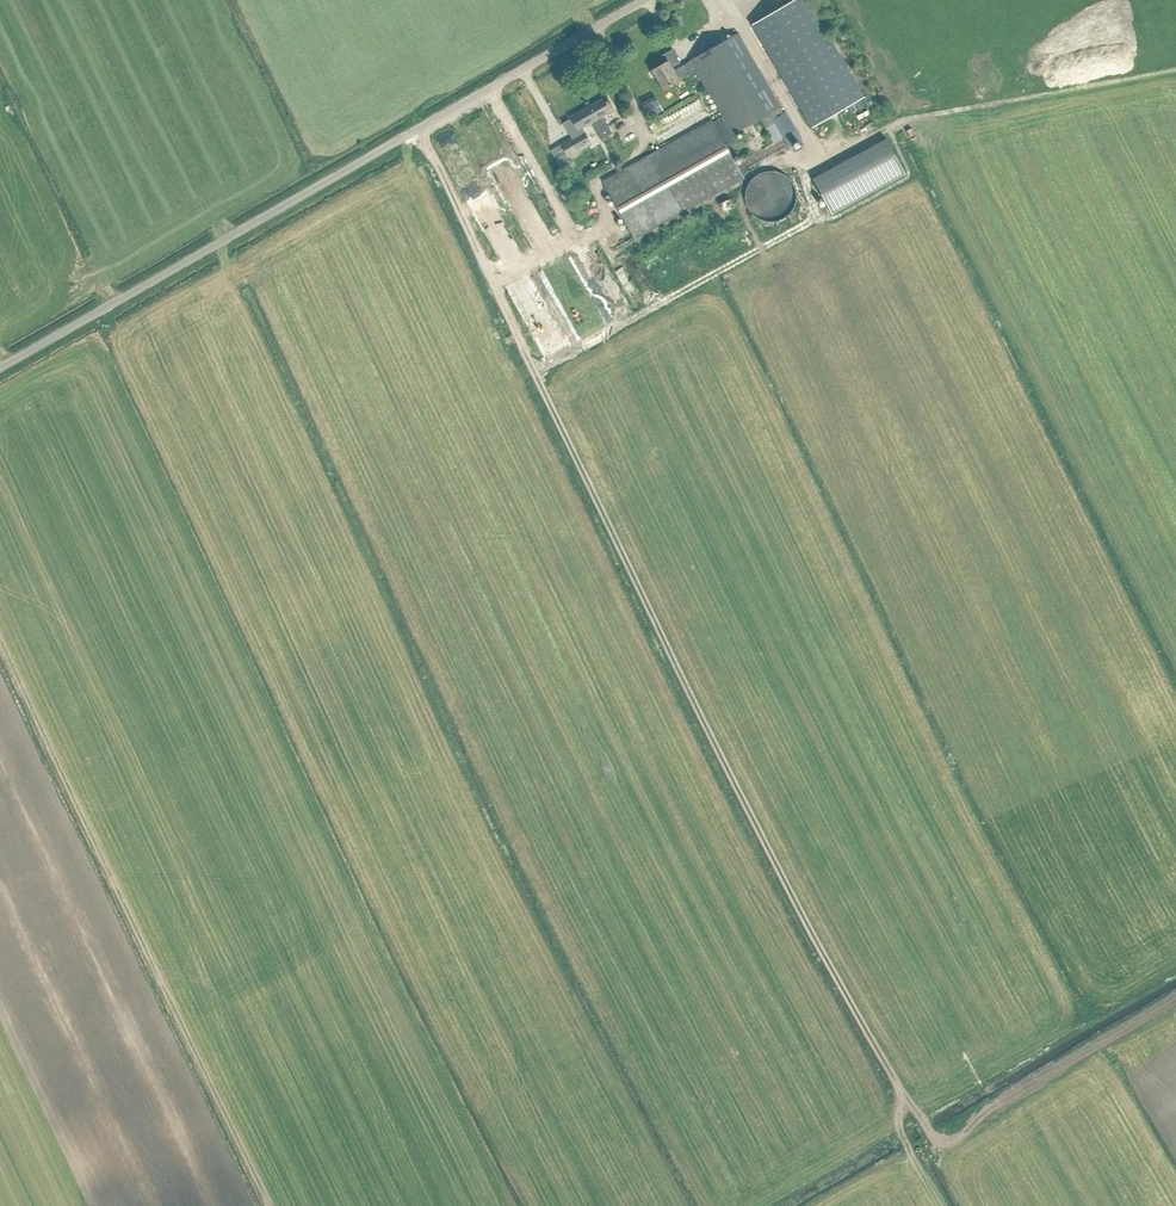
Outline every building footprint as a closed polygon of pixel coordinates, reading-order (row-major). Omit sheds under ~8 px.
[(753,23),(814,127),(862,98),(805,0),(793,0),(753,23)] [(712,122),(604,182),(634,235),(742,176),(721,138),(732,132),(732,134),(759,118),(773,142),(782,136),(788,146),(800,138),(785,112),(783,113),(779,106),(780,106),(737,33),(673,69),(672,67),(680,63),(672,49),(661,56),(665,62),(651,70),(663,90),(687,76),(689,78),(697,73),(727,125),(717,131),(712,122)] [(605,97),(589,106),(587,107),(595,120),(596,119),(601,128),(607,125),(602,116),(613,110),(605,97)] [(860,100),(847,107),(851,113),(864,106),(860,100)] [(660,105),(646,111),(649,117),(663,110),(660,105)] [(571,118),(563,122),(571,137),(584,130),(582,127),(591,123),(596,131),(601,128),(596,119),(595,120),(587,107),(570,116),(571,118)] [(638,120),(625,123),(628,134),(640,132),(638,120)] [(605,137),(612,133),(607,125),(601,128),(596,131),(600,140),(605,137)] [(571,137),(560,143),(569,159),(578,153),(577,151),(591,143),(584,130),(571,137)] [(742,141),(754,143),(756,134),(743,132),(742,141)] [(889,139),(814,179),(833,213),(908,173),(889,139)] [(745,189),(745,196),(745,203),(748,209),(752,214),(757,218),(764,221),(770,221),(777,221),(783,218),(788,214),(792,209),(795,203),(796,196),(795,189),(792,183),(788,178),(783,174),(777,171),(770,170),(764,171),(757,174),(752,178),(748,183),(745,189)] [(519,204),(525,213),(541,203),(522,172),(503,184),(517,206),(519,204)] [(562,266),(554,270),(556,276),(565,273),(562,266)]
